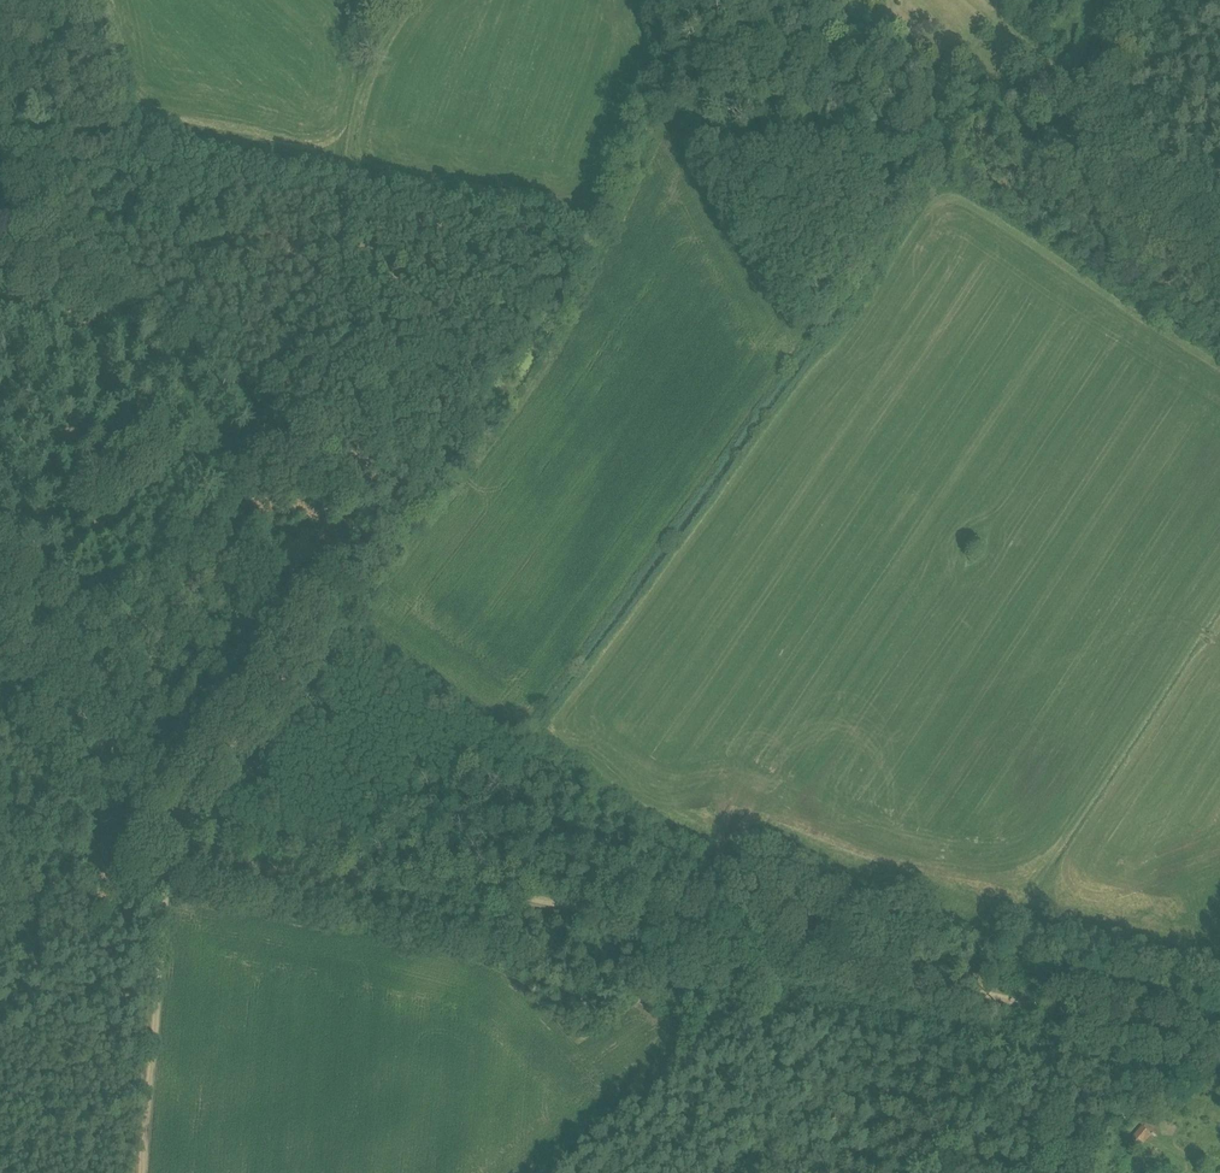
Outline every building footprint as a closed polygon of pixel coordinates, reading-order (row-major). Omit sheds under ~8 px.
[(1124,1149),(1129,1153),(1137,1144),(1137,1145),(1146,1135),(1140,1129),(1131,1139),(1132,1140),(1124,1149)] [(1147,1136),(1140,1147),(1147,1150),(1153,1140),(1147,1136)] [(1120,1170),(1121,1172),(1141,1172),(1146,1170),(1138,1159),(1120,1170)]
